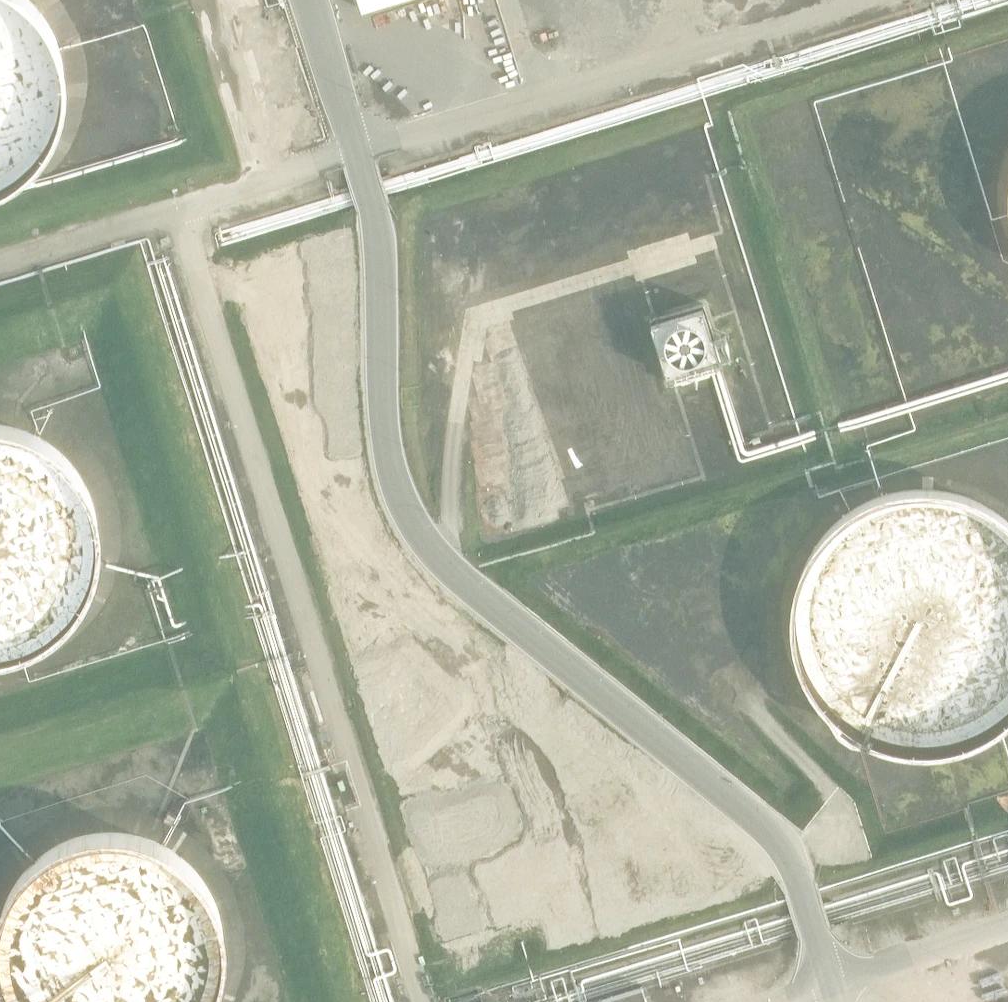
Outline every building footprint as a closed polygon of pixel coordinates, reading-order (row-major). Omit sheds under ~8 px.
[(55,90),(55,79),(53,68),(51,57),(47,47),(42,37),(37,27),(30,18),(23,10),(15,2),(12,0),(0,0),(0,187),(5,184),(13,178),(22,170),(29,162),(36,153),(41,143),(46,133),(50,123),(53,112),(54,101),(55,90)] [(363,9),(394,0),(360,0),(363,9)] [(712,302),(635,320),(646,365),(665,360),(669,377),(726,363),(712,302)] [(639,397),(612,407),(623,440),(650,431),(639,397)] [(97,532),(97,521),(95,509),(92,499),(88,488),(83,478),(77,468),(71,459),(63,451),(55,443),(45,437),(36,431),(25,426),(15,423),(4,420),(0,419),(0,646),(5,645),(16,642),(27,638),(37,633),(47,628),(56,621),(64,613),(72,605),(78,596),(84,586),(89,576),(92,565),(95,554),(97,543),(97,532)] [(1003,509),(994,503),(982,496),(972,491),(963,488),(947,484),(932,482),(920,482),(913,482),(897,484),(882,488),(871,492),(859,498),(849,504),(838,512),(828,522),(819,532),(814,539),(808,549),(801,564),(797,574),(794,588),(792,599),(791,613),(792,624),(794,638),(797,651),(801,662),(807,674),(812,684),(822,697),(828,704),(840,715),(847,720),(857,726),(869,733),(889,740),(907,743),(918,744),(932,744),(947,742),(959,739),(969,735),(984,729),(992,724),(1005,715),(1007,712),(1007,514),(1003,509)] [(231,941),(230,929),(228,918),(225,907),(222,897),(217,887),(211,877),(204,868),(196,860),(188,852),(179,846),(169,840),(159,835),(148,831),(137,829),(126,827),(115,827),(103,827),(92,829),(81,832),(71,836),(61,841),(51,847),(42,853),(34,861),(26,869),(20,878),(14,888),(9,898),(5,909),(3,920),(1,931),(1,942),(1,954),(3,965),(6,976),(10,986),(15,996),(18,1001),(213,1001),(217,995),(222,985),(226,974),(229,963),(230,952),(231,941)] [(642,986),(598,1000),(599,1001),(647,1001),(642,986)]
